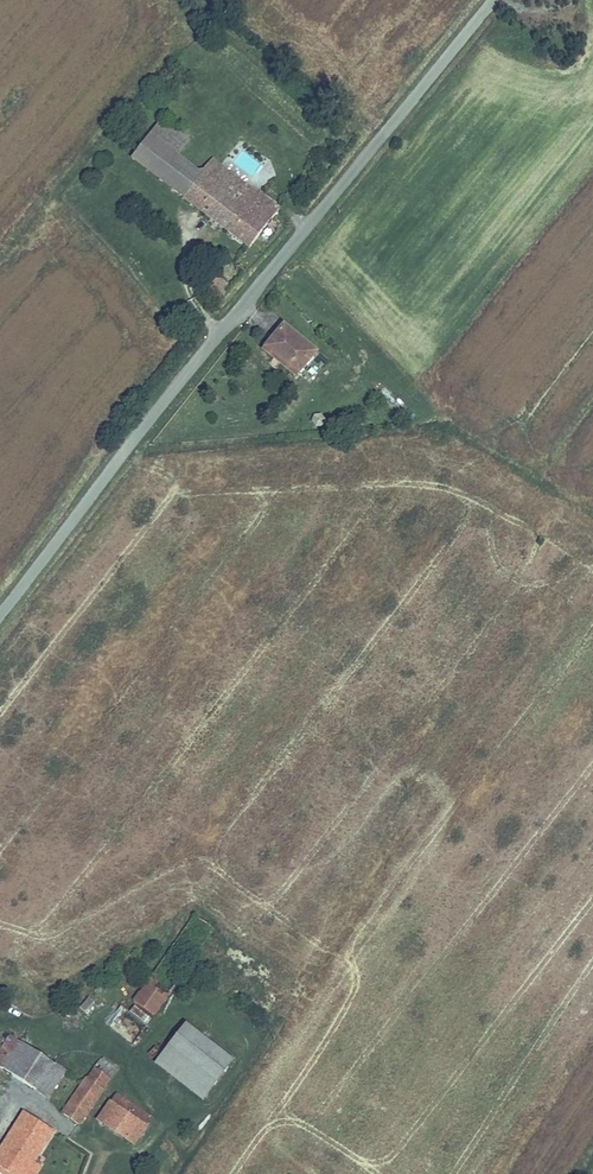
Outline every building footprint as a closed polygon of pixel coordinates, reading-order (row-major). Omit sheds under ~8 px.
[(132,160),(171,189),(190,165),(179,156),(189,140),(162,121),(132,160)] [(190,165),(171,189),(249,246),(278,208),(259,193),(257,195),(248,189),(238,200),(208,179),(190,165)] [(238,200),(248,189),(218,167),(208,179),(238,200)] [(219,290),(225,284),(206,268),(201,275),(219,290)] [(262,350),(295,378),(315,354),(282,327),(262,350)] [(209,931),(189,917),(129,1004),(149,1018),(209,931)] [(202,1099),(231,1061),(184,1023),(155,1062),(202,1099)] [(0,1050),(0,1072),(44,1101),(62,1073),(7,1038),(0,1050)] [(76,1126),(113,1072),(97,1061),(60,1115),(76,1126)] [(131,1146),(144,1128),(108,1104),(96,1122),(131,1146)] [(6,1173),(23,1173),(29,1165),(48,1134),(19,1116),(0,1147),(0,1170),(6,1173)] [(23,1173),(35,1173),(38,1171),(29,1165),(23,1173)]
